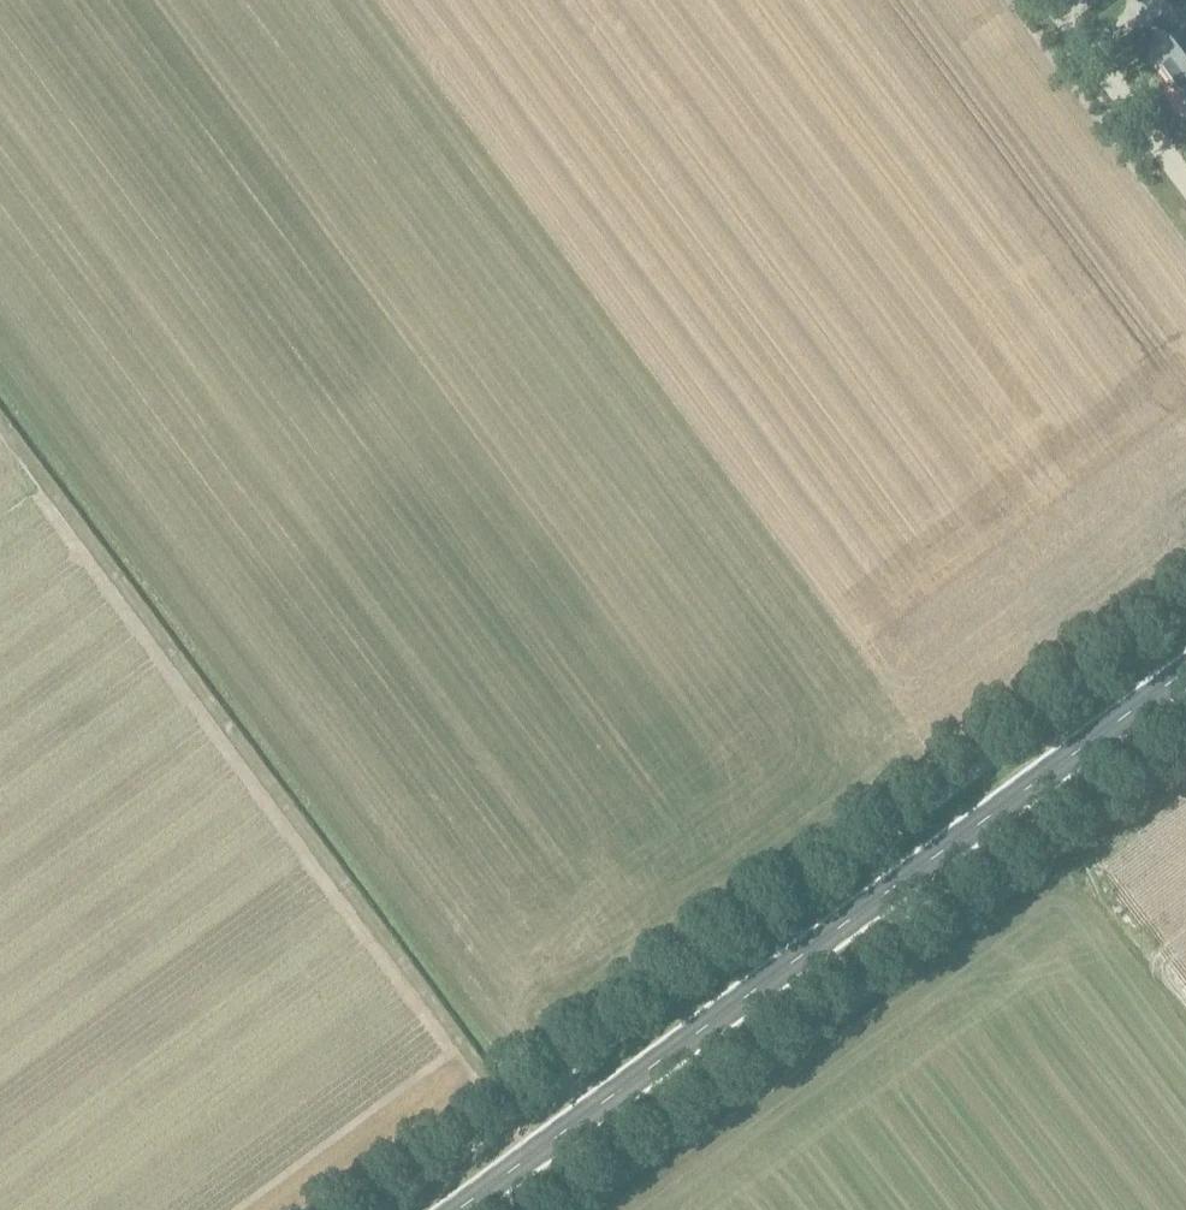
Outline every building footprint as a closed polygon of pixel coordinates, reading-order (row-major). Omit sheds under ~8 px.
[(1174,13),(1185,4),(1185,0),(1164,0),(1174,13)] [(1154,59),(1185,103),(1185,36),(1154,59)]
